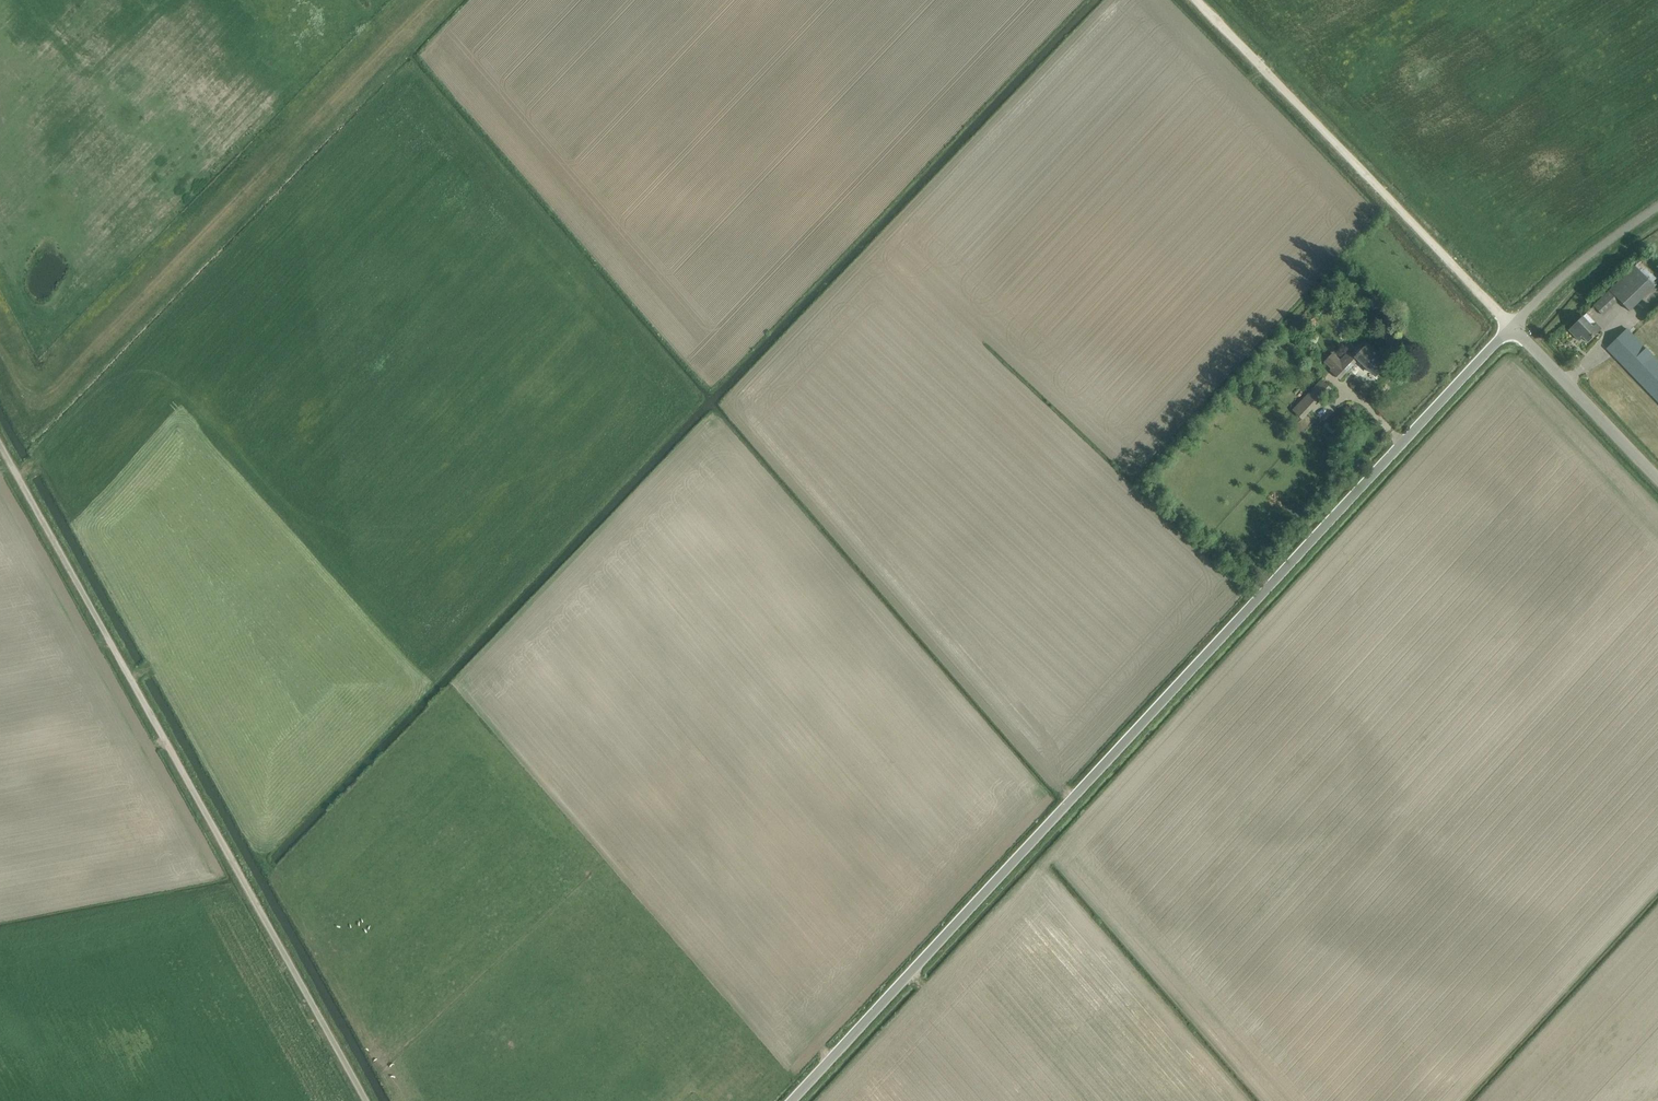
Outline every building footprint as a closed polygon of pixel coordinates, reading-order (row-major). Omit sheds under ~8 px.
[(1636,265),(1609,291),(1619,300),(1623,304),(1649,279),(1636,265)] [(1602,298),(1594,306),(1601,314),(1603,316),(1611,307),(1602,298)] [(1601,329),(1596,324),(1586,313),(1568,330),(1579,341),(1583,337),(1588,342),(1601,329)] [(1627,329),(1615,342),(1606,349),(1657,402),(1657,361),(1627,329)] [(1341,378),(1358,360),(1375,376),(1387,364),(1367,345),(1363,349),(1360,346),(1353,353),(1350,350),(1340,360),(1333,353),(1325,362),(1332,369),(1330,370),(1334,374),(1336,373),(1341,378)] [(1331,389),(1321,380),(1315,387),(1324,396),(1331,389)] [(1302,400),(1294,409),(1293,410),(1302,419),(1312,409),(1302,400)]
